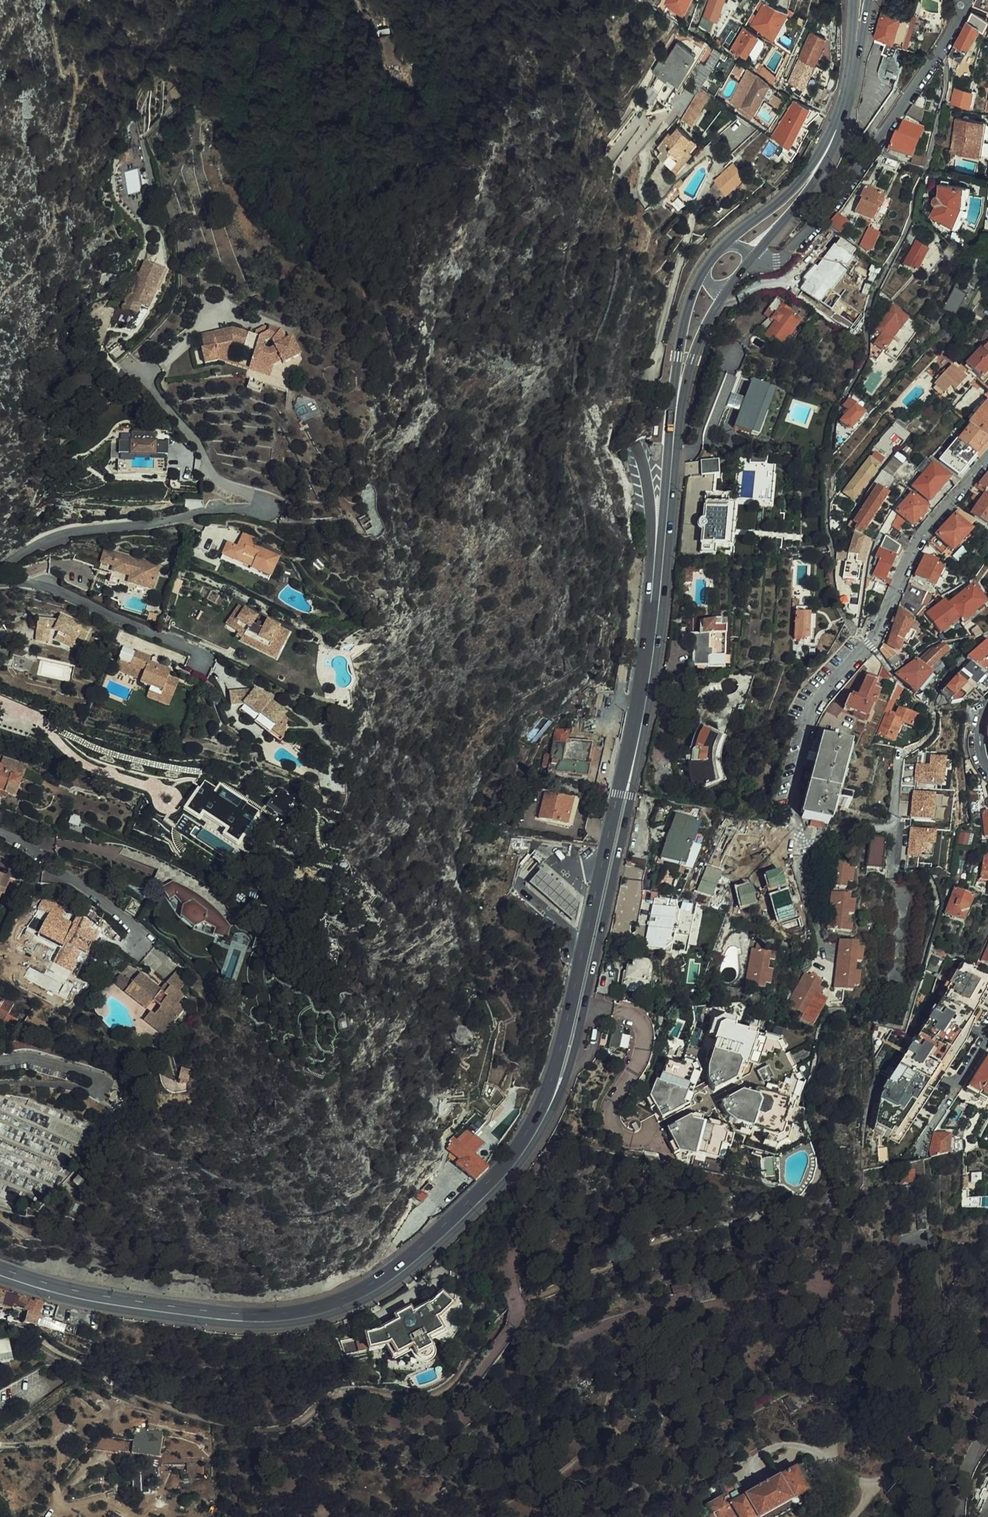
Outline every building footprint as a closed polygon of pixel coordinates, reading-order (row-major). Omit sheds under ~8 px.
[(660,5),(681,16),(689,0),(662,0),(660,5)] [(722,0),(709,0),(703,16),(714,20),(722,0)] [(885,3),(874,38),(899,46),(902,47),(905,37),(912,14),(898,9),(899,7),(885,3)] [(788,12),(764,4),(751,26),(773,38),(788,12)] [(949,56),(962,62),(979,29),(985,32),(987,26),(987,20),(972,12),(949,56)] [(917,15),(912,14),(905,37),(910,39),(915,21),(917,15)] [(942,28),(942,14),(929,15),(930,29),(942,28)] [(732,42),(740,25),(730,21),(722,37),(732,42)] [(744,26),(729,51),(734,55),(737,50),(746,55),(756,38),(757,37),(748,31),(749,29),(744,26)] [(390,35),(394,70),(410,68),(408,56),(412,56),(411,39),(409,36),(407,35),(406,34),(403,33),(390,35)] [(793,93),(800,96),(809,77),(812,78),(816,68),(813,67),(817,59),(820,60),(824,51),(821,49),(825,41),(810,34),(788,82),(796,86),(793,93)] [(902,47),(914,51),(917,42),(910,39),(905,37),(902,47)] [(743,61),(748,65),(752,59),(762,41),(756,38),(746,55),(743,61)] [(899,46),(874,38),(872,60),(863,106),(854,137),(860,139),(896,87),(902,69),(896,55),(899,46)] [(762,41),(752,59),(761,64),(772,46),(763,41),(762,41)] [(679,83),(696,55),(677,43),(664,63),(659,60),(653,71),(666,80),(668,76),(679,83)] [(754,68),(774,82),(776,76),(757,64),(754,68)] [(712,69),(709,73),(715,77),(718,72),(712,69)] [(769,104),(773,96),(765,92),(768,86),(745,70),(730,100),(740,106),(738,110),(751,118),(761,100),(769,104)] [(709,73),(700,87),(706,91),(715,77),(709,73)] [(773,96),(775,91),(771,88),(768,86),(765,92),(773,96)] [(700,87),(683,115),(685,116),(689,119),(706,91),(700,87)] [(810,101),(820,105),(823,89),(814,87),(810,101)] [(954,90),(950,106),(968,108),(969,101),(966,100),(967,93),(954,90)] [(926,99),(920,96),(907,116),(921,122),(926,99)] [(788,147),(804,118),(809,109),(794,101),(771,137),(786,145),(781,154),(791,160),(796,152),(788,147)] [(956,119),(951,154),(982,158),(984,150),(987,151),(987,133),(987,123),(956,119)] [(888,149),(910,159),(922,131),(902,122),(897,134),(894,134),(893,139),(888,149)] [(668,141),(662,149),(658,154),(672,166),(687,147),(685,146),(691,137),(677,126),(672,133),(669,132),(664,138),(668,141)] [(657,145),(662,149),(668,141),(664,138),(663,137),(657,145)] [(887,153),(908,163),(910,159),(888,149),(887,153)] [(899,164),(880,155),(874,163),(895,173),(899,164)] [(912,164),(924,169),(927,162),(927,160),(914,156),(912,164)] [(746,174),(733,163),(716,183),(729,194),(746,174)] [(965,185),(949,183),(943,182),(941,182),(940,193),(936,196),(936,198),(937,202),(931,213),(958,227),(962,216),(959,215),(956,214),(961,200),(963,195),(965,185)] [(872,221),(879,206),(876,204),(881,194),(865,187),(860,198),(862,199),(855,213),(872,221)] [(966,196),(963,195),(961,200),(956,214),(959,215),(966,196)] [(838,214),(828,226),(831,228),(839,235),(849,223),(838,214)] [(913,224),(910,232),(916,236),(921,228),(913,224)] [(839,235),(831,228),(822,239),(834,246),(827,256),(807,282),(809,283),(804,289),(819,300),(827,290),(834,280),(855,253),(852,251),(854,247),(839,235)] [(871,250),(877,238),(874,236),(875,232),(869,229),(862,245),(871,250)] [(919,237),(905,264),(917,270),(931,244),(919,237)] [(834,246),(822,239),(816,248),(827,256),(834,246)] [(945,254),(938,247),(925,262),(932,269),(945,254)] [(970,257),(965,265),(974,271),(979,263),(970,257)] [(137,271),(125,297),(140,305),(144,307),(153,288),(154,289),(164,269),(145,259),(139,272),(137,271)] [(844,288),(834,280),(827,290),(837,297),(844,288)] [(157,291),(154,289),(153,288),(144,307),(148,309),(157,291)] [(855,322),(868,298),(852,290),(839,314),(855,322)] [(955,316),(965,296),(954,290),(944,310),(955,316)] [(140,305),(125,297),(122,306),(137,313),(140,305)] [(800,322),(809,309),(793,297),(785,307),(793,313),(792,315),(800,322)] [(774,324),(764,338),(770,342),(773,340),(782,347),(788,340),(801,322),(800,322),(792,315),(793,313),(785,307),(783,305),(785,303),(778,298),(767,312),(773,317),(770,321),(774,324)] [(898,324),(903,328),(909,320),(894,309),(874,335),(880,340),(876,345),(878,347),(884,352),(892,341),(887,337),(898,324)] [(767,312),(764,316),(770,321),(773,317),(767,312)] [(805,326),(801,322),(788,340),(792,343),(805,326)] [(892,341),(903,328),(898,324),(887,337),(892,341)] [(251,362),(273,369),(274,366),(282,361),(283,364),(299,354),(289,336),(283,340),(277,330),(268,336),(267,336),(263,338),(259,338),(255,336),(233,329),(202,337),(206,350),(203,351),(207,367),(221,362),(218,349),(222,348),(223,346),(226,345),(234,345),(255,352),(251,362)] [(108,348),(114,356),(116,359),(127,350),(118,339),(108,348)] [(986,341),(971,357),(973,359),(967,366),(982,380),(987,374),(987,342),(986,341)] [(218,349),(221,362),(252,372),(270,379),(273,369),(251,362),(255,352),(234,345),(226,345),(223,346),(222,348),(218,349)] [(884,352),(878,347),(870,359),(876,363),(884,352)] [(941,377),(933,385),(940,391),(944,394),(950,387),(954,391),(965,379),(960,375),(965,370),(959,364),(958,365),(955,363),(941,377)] [(270,379),(252,372),(247,387),(261,392),(264,383),(268,385),(270,379)] [(752,422),(766,388),(758,384),(750,401),(744,413),(742,418),(752,422)] [(774,391),(766,388),(752,422),(742,418),(737,429),(754,437),(754,435),(774,393),(774,391)] [(774,393),(754,435),(761,438),(780,396),(774,393)] [(735,409),(744,413),(750,401),(741,398),(735,409)] [(851,431),(863,416),(855,408),(856,407),(850,401),(844,407),(849,413),(841,422),(851,431)] [(987,441),(987,440),(987,401),(968,424),(970,427),(987,441)] [(932,413),(926,407),(904,431),(909,436),(924,420),(925,421),(932,413)] [(894,423),(902,429),(907,423),(900,416),(894,423)] [(909,436),(904,431),(902,429),(894,423),(884,435),(888,439),(893,433),(905,442),(909,436)] [(987,441),(970,427),(958,442),(974,456),(987,441)] [(151,469),(169,469),(168,437),(157,437),(157,428),(133,428),(133,437),(121,437),(120,468),(139,469),(139,471),(151,471),(151,469)] [(890,449),(880,440),(874,447),(885,455),(890,449)] [(974,456),(958,442),(939,463),(953,475),(956,477),(974,456)] [(933,455),(938,460),(947,450),(942,445),(933,455)] [(875,463),(880,457),(874,453),(843,493),(853,500),(879,466),(875,463)] [(759,465),(760,456),(750,455),(749,464),(759,465)] [(936,461),(930,456),(925,462),(931,467),(936,461)] [(883,459),(880,457),(875,463),(879,466),(883,459)] [(901,465),(891,458),(882,469),(892,477),(901,465)] [(939,463),(936,461),(931,467),(948,481),(953,475),(939,463)] [(931,467),(925,462),(916,473),(922,478),(931,467)] [(717,476),(716,464),(701,465),(702,477),(717,476)] [(948,481),(931,467),(922,478),(912,489),(928,504),(948,481)] [(892,477),(882,469),(872,484),(887,494),(893,485),(896,480),(892,477)] [(956,477),(953,475),(948,481),(954,487),(959,480),(956,477)] [(985,491),(987,488),(987,484),(983,480),(978,486),(985,491)] [(887,494),(872,484),(867,492),(865,499),(859,506),(847,526),(861,535),(887,494)] [(205,499),(204,491),(188,489),(187,496),(205,499)] [(969,515),(974,518),(987,498),(983,494),(969,515)] [(895,507),(879,534),(901,552),(905,553),(909,543),(900,536),(896,541),(887,534),(898,516),(911,527),(927,509),(911,495),(899,510),(895,507)] [(987,527),(987,499),(987,498),(974,518),(987,527)] [(730,547),(733,505),(704,503),(703,522),(700,522),(697,523),(696,526),(697,529),(698,531),(702,531),(700,554),(714,555),(715,546),(730,547)] [(967,529),(974,522),(959,511),(934,537),(935,538),(930,544),(942,554),(947,549),(951,553),(971,532),(967,529)] [(840,520),(829,520),(830,532),(840,531),(840,520)] [(239,560),(237,565),(251,571),(254,567),(272,576),(282,555),(258,544),(261,536),(245,529),(238,545),(229,542),(224,553),(239,560)] [(760,529),(759,540),(767,541),(768,530),(760,529)] [(879,534),(875,539),(868,565),(866,579),(870,581),(872,577),(883,582),(885,578),(895,557),(898,558),(901,552),(879,534)] [(844,560),(843,570),(857,578),(859,562),(857,561),(864,541),(854,537),(848,552),(847,560),(844,560)] [(955,556),(951,553),(949,555),(957,562),(967,552),(962,548),(955,556)] [(121,583),(123,584),(128,585),(128,587),(152,593),(160,564),(106,549),(100,570),(112,573),(111,580),(121,583)] [(222,558),(237,565),(239,560),(224,553),(222,558)] [(913,580),(933,589),(942,571),(934,567),(934,564),(924,559),(913,580)] [(697,574),(698,568),(683,567),(682,583),(691,583),(692,574),(697,574)] [(857,578),(843,570),(843,577),(857,578)] [(123,584),(116,608),(122,601),(124,598),(128,599),(131,597),(132,595),(141,597),(142,600),(143,603),(145,604),(148,605),(152,593),(128,587),(128,585),(123,584)] [(913,603),(920,602),(926,594),(908,585),(904,593),(913,603)] [(946,607),(957,621),(960,625),(984,606),(970,588),(946,607)] [(918,605),(920,602),(913,603),(904,593),(899,605),(915,619),(924,608),(918,605)] [(145,616),(146,613),(122,606),(122,601),(116,608),(145,616)] [(946,607),(943,602),(926,616),(939,635),(957,621),(946,607)] [(231,625),(242,634),(248,637),(277,651),(285,635),(291,638),(293,633),(271,622),(267,631),(256,625),(261,618),(245,606),(231,625)] [(960,625),(963,629),(987,609),(984,606),(960,625)] [(812,639),(813,610),(796,608),(793,640),(803,641),(803,639),(812,639)] [(916,634),(920,628),(899,610),(886,646),(897,652),(901,641),(908,630),(916,634)] [(63,638),(74,643),(76,639),(83,642),(91,628),(61,614),(59,618),(38,615),(37,626),(49,628),(54,628),(65,634),(63,638)] [(698,634),(693,634),(693,641),(692,665),(721,666),(723,623),(698,622),(698,634)] [(35,638),(47,640),(49,628),(37,626),(35,638)] [(974,636),(982,634),(977,626),(970,630),(974,636)] [(72,647),(74,643),(63,638),(65,634),(54,628),(49,628),(47,640),(51,641),(52,638),(60,641),(72,647)] [(280,660),(291,638),(285,635),(277,651),(274,657),(280,660)] [(248,637),(245,641),(244,643),(274,657),(277,651),(248,637)] [(966,660),(987,677),(987,643),(987,642),(966,660)] [(961,649),(959,645),(950,646),(955,654),(961,649)] [(879,652),(894,672),(901,666),(890,651),(882,646),(879,652)] [(163,693),(173,697),(178,683),(167,679),(170,672),(148,663),(150,658),(123,647),(115,669),(141,679),(140,682),(151,686),(149,692),(161,697),(163,693)] [(936,679),(944,669),(938,663),(948,654),(941,647),(933,650),(932,649),(916,662),(931,674),(936,679)] [(966,660),(963,662),(968,667),(960,676),(974,689),(975,689),(984,697),(987,693),(987,677),(966,660)] [(910,693),(914,696),(931,674),(916,662),(896,677),(911,691),(910,693)] [(941,682),(948,672),(944,669),(936,679),(941,682)] [(867,676),(860,691),(857,701),(850,698),(849,698),(844,709),(865,718),(870,707),(874,708),(880,694),(877,693),(879,690),(873,688),(875,684),(876,680),(867,676)] [(974,689),(960,676),(951,684),(966,698),(974,689)] [(951,684),(948,687),(952,691),(963,701),(966,698),(951,684)] [(857,701),(860,691),(854,689),(850,698),(857,701)] [(232,708),(246,706),(262,715),(264,713),(281,723),(276,732),(288,739),(294,717),(289,709),(255,690),(229,694),(232,708)] [(169,707),(173,697),(163,693),(161,697),(149,692),(146,697),(169,707)] [(695,719),(699,705),(691,703),(687,717),(695,719)] [(276,732),(281,723),(264,713),(262,715),(246,706),(242,712),(276,732)] [(971,708),(965,709),(963,723),(972,724),(975,712),(971,708)] [(913,726),(917,716),(899,709),(895,718),(887,714),(878,734),(894,740),(902,722),(913,726)] [(716,745),(720,737),(701,726),(696,735),(692,747),(690,756),(688,756),(688,765),(688,773),(691,788),(699,785),(701,789),(715,784),(713,779),(712,774),(712,767),(712,761),(713,754),(716,745)] [(568,740),(569,731),(557,729),(552,756),(546,755),(544,766),(550,768),(549,772),(587,780),(589,767),(588,767),(593,745),(568,740)] [(849,746),(823,739),(802,818),(813,821),(824,824),(829,825),(834,805),(848,808),(850,801),(835,798),(849,746)] [(9,755),(4,766),(3,772),(22,779),(22,778),(28,761),(9,755)] [(929,767),(915,765),(912,784),(942,788),(946,759),(930,757),(929,767)] [(501,768),(502,772),(504,775),(508,777),(510,777),(514,775),(516,770),(515,765),(512,762),(507,762),(503,764),(501,768)] [(4,766),(0,765),(0,790),(2,791),(16,796),(22,779),(3,772),(4,766)] [(512,780),(505,777),(504,788),(511,789),(513,780),(512,780)] [(268,807),(285,817),(297,798),(280,788),(268,807)] [(202,808),(198,814),(220,827),(243,841),(253,826),(249,823),(260,806),(244,797),(238,808),(233,805),(232,807),(206,791),(197,805),(202,808)] [(936,810),(942,811),(944,795),(912,791),(908,820),(935,823),(936,810)] [(541,817),(568,824),(574,800),(546,794),(541,817)] [(78,824),(81,817),(74,812),(70,821),(78,824)] [(220,827),(198,814),(195,819),(216,833),(220,827)] [(692,834),(696,823),(675,816),(661,857),(681,864),(683,859),(686,860),(695,834),(692,834)] [(824,824),(813,821),(811,827),(822,829),(824,824)] [(931,859),(934,833),(908,830),(905,856),(931,859)] [(763,846),(743,835),(732,855),(753,865),(763,846)] [(885,839),(871,838),(866,868),(882,870),(885,839)] [(984,855),(980,880),(987,881),(987,856),(984,855)] [(629,858),(628,864),(644,868),(645,862),(629,858)] [(850,863),(835,861),(832,886),(847,888),(848,883),(850,869),(850,863)] [(564,916),(573,924),(577,905),(569,898),(540,871),(528,884),(564,916)] [(1,892),(5,894),(11,877),(0,874),(0,897),(1,892)] [(215,934),(227,939),(231,925),(221,912),(202,896),(174,881),(163,886),(168,900),(175,897),(182,906),(181,916),(195,927),(205,923),(217,928),(215,934)] [(685,885),(680,896),(685,897),(690,887),(685,885)] [(955,890),(949,887),(946,897),(951,900),(948,908),(945,914),(963,921),(973,898),(955,890)] [(830,930),(835,893),(831,893),(826,930),(830,930)] [(851,895),(835,893),(830,930),(845,932),(847,924),(848,914),(850,901),(851,895)] [(692,912),(694,901),(685,897),(680,896),(678,909),(681,910),(692,912)] [(951,900),(946,897),(943,906),(948,908),(951,900)] [(105,939),(88,930),(81,926),(79,929),(72,926),(59,918),(64,909),(53,902),(42,922),(32,916),(25,927),(37,934),(42,936),(40,941),(49,946),(51,943),(60,948),(58,951),(55,957),(72,966),(79,953),(86,957),(91,948),(99,952),(105,939)] [(790,918),(792,905),(776,902),(774,915),(790,918)] [(78,916),(91,924),(98,911),(85,903),(78,916)] [(678,932),(680,920),(678,920),(674,919),(676,909),(655,905),(647,945),(668,949),(672,931),(676,932),(678,932)] [(690,922),(692,912),(681,910),(678,920),(680,920),(690,922)] [(81,926),(88,930),(91,924),(78,916),(72,926),(79,929),(81,926)] [(672,931),(668,949),(672,950),(676,932),(672,931)] [(858,945),(843,942),(837,990),(832,990),(830,1005),(840,1004),(841,991),(851,992),(852,988),(854,973),(855,963),(857,950),(858,945)] [(837,990),(843,942),(838,942),(832,990),(837,990)] [(49,946),(58,951),(60,948),(51,943),(49,946)] [(932,944),(929,952),(934,954),(938,947),(932,944)] [(743,982),(753,947),(750,946),(740,981),(743,982)] [(763,950),(753,948),(753,947),(743,982),(757,986),(759,981),(763,968),(766,958),(768,951),(763,950)] [(87,958),(86,957),(79,953),(72,966),(55,957),(53,962),(78,975),(87,958)] [(648,971),(644,964),(635,962),(634,968),(628,967),(627,978),(624,978),(623,987),(648,992),(650,981),(647,981),(648,971)] [(942,1002),(971,1019),(977,1007),(977,1006),(984,993),(983,992),(987,983),(987,980),(972,971),(973,969),(962,963),(957,972),(942,1002)] [(763,968),(759,981),(764,982),(768,969),(763,968)] [(791,1006),(809,973),(805,972),(787,1004),(791,1006)] [(167,1035),(171,1030),(185,1011),(178,1006),(183,999),(178,995),(187,982),(174,973),(165,985),(168,988),(163,995),(160,992),(138,976),(124,995),(145,1012),(152,1003),(161,1009),(151,1023),(167,1035)] [(821,980),(809,973),(791,1006),(803,1013),(814,993),(819,984),(821,980)] [(111,986),(120,993),(127,984),(118,978),(111,986)] [(823,986),(819,984),(814,993),(818,995),(823,986)] [(168,988),(165,985),(160,992),(163,995),(168,988)] [(814,993),(803,1013),(801,1018),(812,1023),(825,998),(818,995),(814,993)] [(8,1014),(14,1003),(0,996),(0,1021),(4,1023),(8,1014)] [(971,1019),(942,1002),(923,1030),(882,1093),(883,1094),(880,1098),(874,1129),(883,1136),(886,1133),(890,1136),(892,1132),(895,1135),(936,1074),(971,1019)] [(175,1033),(171,1030),(167,1035),(151,1023),(161,1009),(152,1003),(145,1012),(150,1016),(144,1024),(168,1042),(175,1033)] [(18,1020),(8,1014),(4,1023),(14,1028),(18,1020)] [(713,1029),(720,1031),(723,1022),(735,1026),(736,1023),(738,1019),(725,1015),(717,1019),(713,1029)] [(966,1041),(974,1021),(971,1019),(936,1074),(895,1135),(893,1138),(900,1142),(966,1041)] [(709,1069),(710,1070),(709,1080),(715,1090),(718,1089),(720,1088),(735,1080),(741,1066),(746,1068),(749,1061),(755,1064),(767,1087),(762,1100),(743,1092),(721,1103),(727,1115),(737,1123),(743,1125),(752,1128),(764,1132),(769,1133),(782,1131),(784,1126),(782,1125),(787,1112),(784,1112),(788,1102),(790,1103),(798,1082),(795,1075),(791,1068),(785,1056),(782,1049),(779,1043),(765,1038),(758,1036),(757,1040),(746,1036),(747,1033),(734,1029),(735,1026),(723,1022),(720,1031),(719,1038),(720,1039),(709,1066),(709,1069)] [(736,1023),(735,1026),(734,1029),(747,1033),(750,1028),(736,1023)] [(616,1024),(612,1045),(620,1047),(624,1031),(620,1030),(621,1025),(616,1024)] [(750,1028),(747,1033),(746,1036),(757,1040),(758,1036),(759,1031),(750,1028)] [(767,1033),(765,1038),(779,1043),(782,1049),(788,1046),(784,1036),(768,1031),(767,1033)] [(974,1070),(979,1073),(967,1091),(977,1098),(978,1096),(987,1102),(987,1049),(987,1048),(974,1070)] [(785,1056),(791,1068),(797,1066),(791,1053),(785,1056)] [(688,1085),(694,1088),(701,1072),(696,1061),(687,1057),(684,1064),(692,1067),(693,1072),(688,1085)] [(688,1102),(694,1088),(688,1085),(693,1072),(692,1067),(684,1064),(683,1066),(669,1061),(661,1082),(658,1081),(652,1095),(657,1104),(663,1118),(689,1106),(688,1102)] [(795,1075),(798,1082),(790,1103),(788,1102),(784,1112),(787,1112),(792,1114),(798,1097),(800,1098),(805,1082),(801,1073),(795,1075)] [(653,1107),(657,1104),(652,1095),(647,1097),(653,1107)] [(674,1141),(679,1150),(695,1154),(695,1152),(716,1157),(719,1142),(722,1143),(725,1132),(708,1128),(710,1120),(696,1116),(694,1113),(667,1126),(674,1141)] [(727,1125),(710,1120),(708,1128),(725,1132),(727,1125)] [(725,1132),(722,1143),(730,1145),(733,1134),(727,1125),(725,1132)] [(784,1126),(782,1131),(781,1135),(776,1138),(779,1139),(787,1141),(791,1129),(784,1126)] [(932,1157),(948,1154),(950,1135),(936,1134),(933,1137),(930,1150),(931,1151),(932,1157)] [(778,1146),(779,1139),(776,1138),(770,1136),(767,1142),(778,1146)] [(477,1181),(489,1169),(485,1164),(458,1137),(455,1140),(447,1147),(460,1161),(458,1162),(477,1181)] [(675,1152),(679,1150),(674,1141),(670,1142),(675,1152)] [(647,1153),(646,1159),(662,1162),(661,1156),(647,1153)] [(764,1158),(766,1178),(776,1176),(773,1157),(764,1158)] [(908,1173),(897,1173),(898,1184),(908,1183),(908,1173)] [(437,1184),(431,1179),(424,1186),(430,1192),(437,1184)] [(987,1208),(987,1200),(981,1200),(981,1198),(970,1197),(970,1192),(965,1192),(965,1207),(987,1208)] [(83,1206),(76,1204),(73,1212),(82,1216),(85,1208),(83,1206)] [(66,1245),(49,1240),(47,1245),(64,1250),(66,1245)] [(40,1302),(6,1290),(5,1293),(3,1299),(14,1303),(12,1307),(25,1311),(36,1315),(40,1302)] [(10,1311),(12,1307),(14,1303),(3,1299),(5,1293),(0,1291),(0,1307),(10,1311)] [(423,1363),(429,1363),(432,1361),(434,1357),(433,1352),(428,1342),(445,1334),(438,1320),(452,1307),(443,1297),(434,1305),(413,1315),(411,1311),(396,1318),(399,1323),(382,1332),(367,1335),(371,1351),(390,1348),(397,1359),(413,1350),(418,1360),(423,1363)] [(11,1356),(8,1340),(0,1342),(0,1358),(11,1356)] [(152,1455),(152,1461),(160,1462),(164,1436),(136,1433),(134,1453),(152,1455)] [(133,1459),(152,1461),(152,1455),(134,1453),(133,1459)] [(727,1478),(718,1483),(725,1496),(714,1501),(711,1497),(696,1505),(707,1506),(707,1513),(709,1516),(764,1516),(798,1499),(816,1488),(802,1466),(745,1498),(740,1500),(727,1478)] [(182,1470),(183,1480),(198,1478),(197,1468),(182,1470)] [(157,1479),(157,1472),(136,1473),(137,1493),(151,1492),(151,1479),(157,1479)] [(745,1498),(733,1475),(727,1478),(740,1500),(745,1498)] [(798,1499),(764,1516),(781,1516),(802,1506),(798,1499)]
